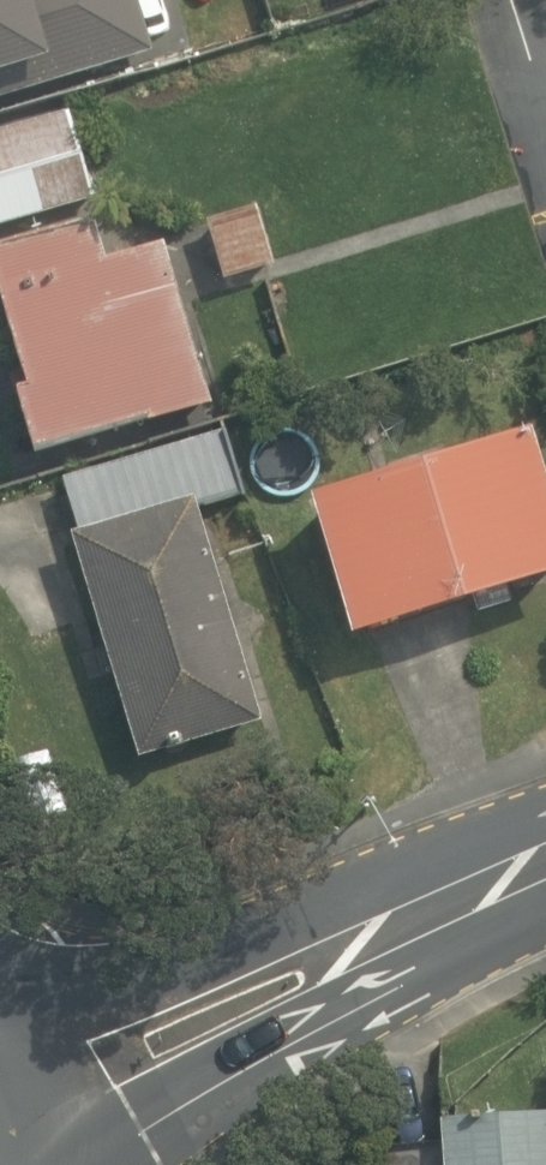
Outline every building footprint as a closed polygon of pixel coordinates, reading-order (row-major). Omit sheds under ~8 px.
[(174,66),(156,0),(0,0),(0,114),(174,66)] [(98,201),(72,113),(0,134),(0,229),(98,201)] [(257,206),(208,221),(226,281),(275,266),(257,206)] [(0,254),(0,280),(30,386),(19,390),(36,450),(149,418),(151,422),(214,404),(167,239),(109,255),(101,226),(0,254)] [(545,579),(545,463),(535,429),(314,498),(354,638),(545,579)] [(199,495),(201,503),(242,491),(225,433),(66,480),(81,531),(199,495)] [(81,531),(72,534),(141,759),(268,720),(201,503),(199,495),(81,531)] [(443,1116),(446,1164),(545,1164),(545,1109),(443,1116)]
